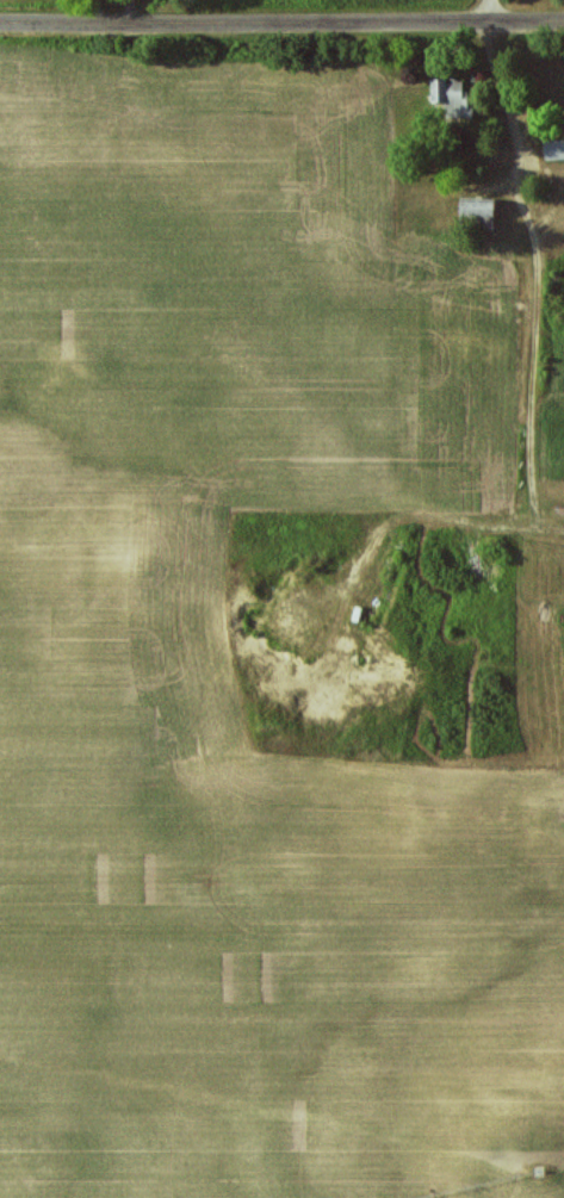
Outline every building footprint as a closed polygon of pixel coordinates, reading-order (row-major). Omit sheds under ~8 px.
[(472,80),(434,80),(434,103),(447,103),(447,118),(473,117),(472,80)] [(563,159),(563,140),(545,142),(548,162),(563,159)] [(464,216),(500,217),(500,199),(464,198),(464,216)]
